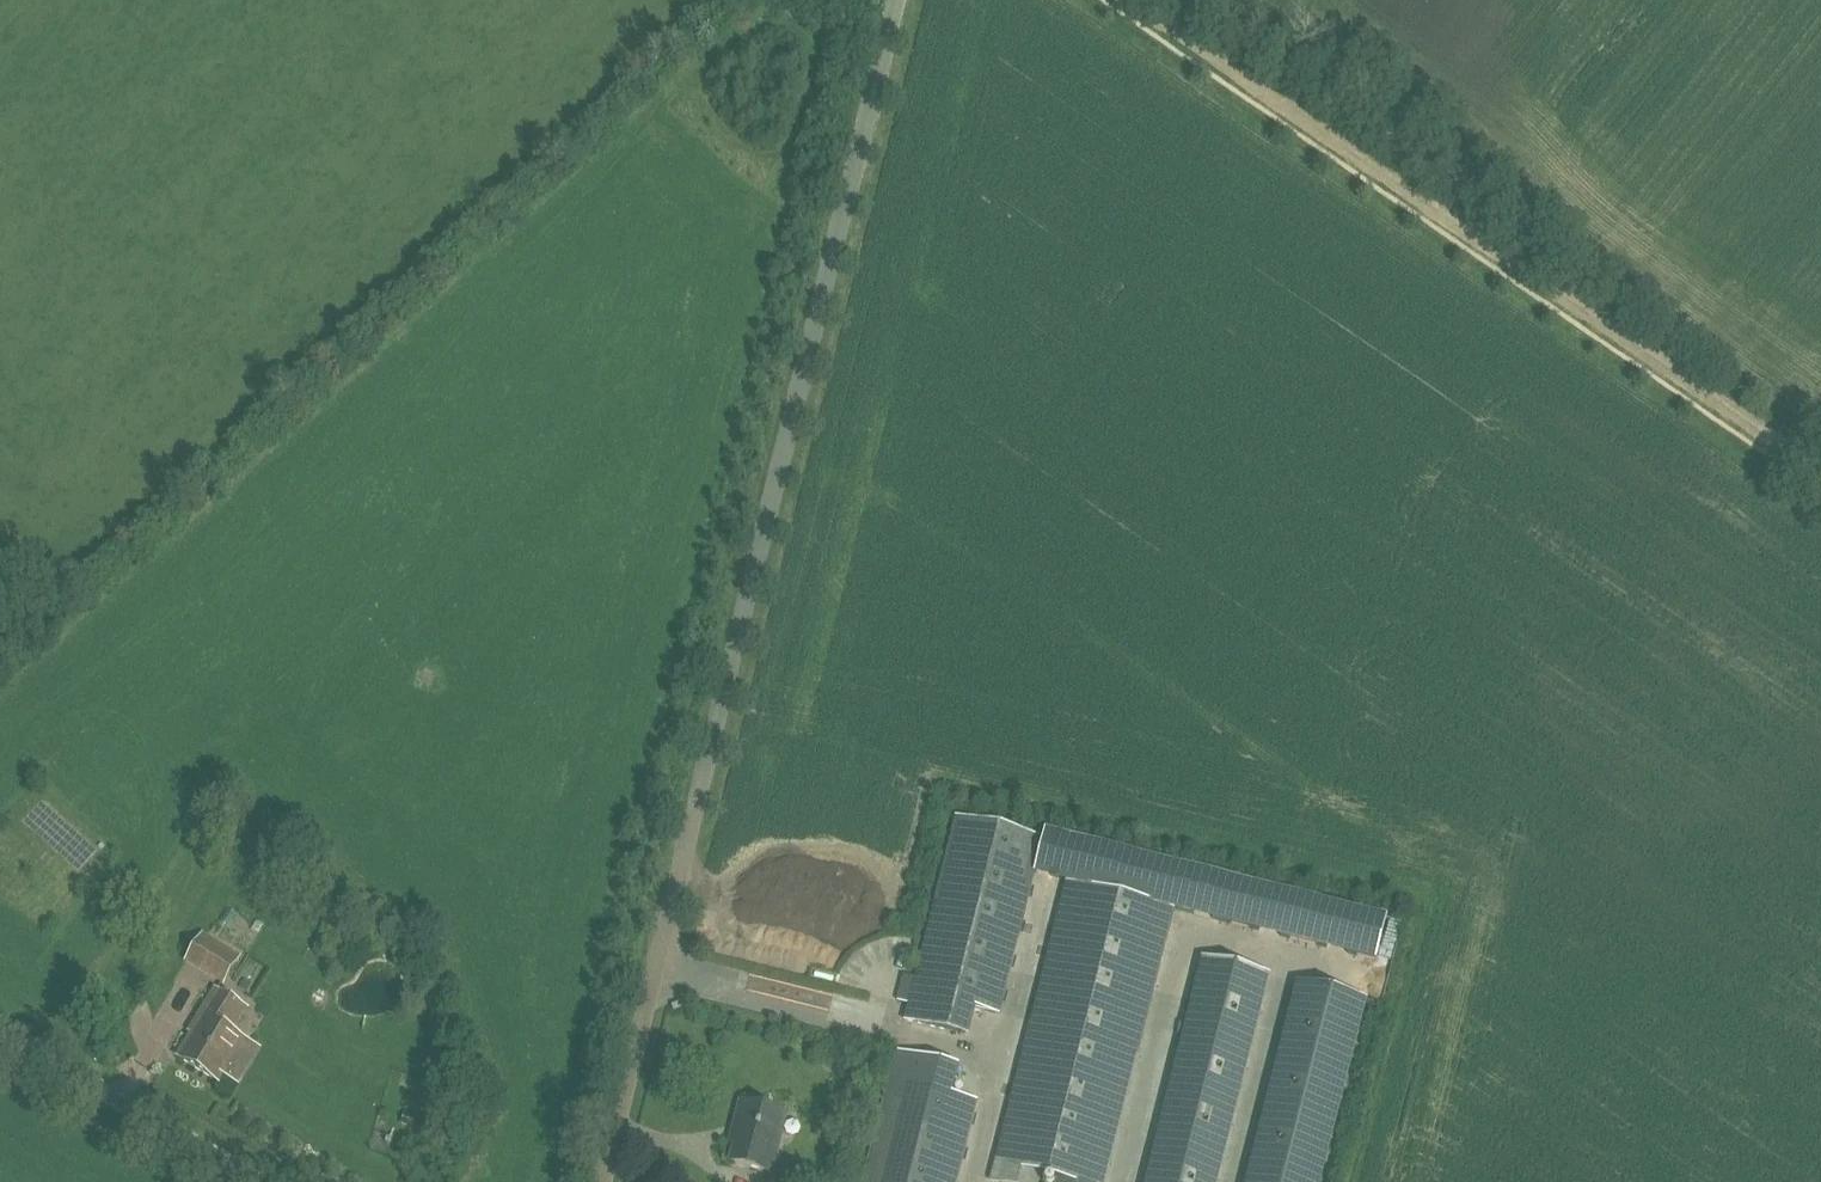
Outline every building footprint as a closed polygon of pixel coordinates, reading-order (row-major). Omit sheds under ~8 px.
[(971,1007),(997,1013),(1032,872),(1041,837),(955,816),(904,1021),(964,1036),(971,1007)] [(1043,829),(1041,837),(1032,872),(1065,881),(1172,907),(1375,960),(1387,917),(1043,829)] [(1172,907),(1065,881),(994,1163),(1005,1166),(1002,1181),(1041,1181),(1043,1176),(1068,1181),(1103,1181),(1172,907)] [(223,982),(239,956),(203,935),(188,960),(223,982)] [(1145,1181),(1214,1181),(1266,974),(1201,958),(1145,1181)] [(1364,998),(1295,981),(1245,1181),(1318,1181),(1364,998)] [(180,1057),(218,1080),(243,1039),(232,1033),(247,1009),(216,989),(196,1021),(200,1023),(180,1057)] [(975,1100),(950,1094),(958,1064),(896,1048),(888,1077),(890,1077),(863,1181),(954,1181),(975,1100)] [(772,1131),(777,1112),(742,1102),(736,1124),(741,1125),(731,1162),(769,1172),(779,1133),(772,1131)]
